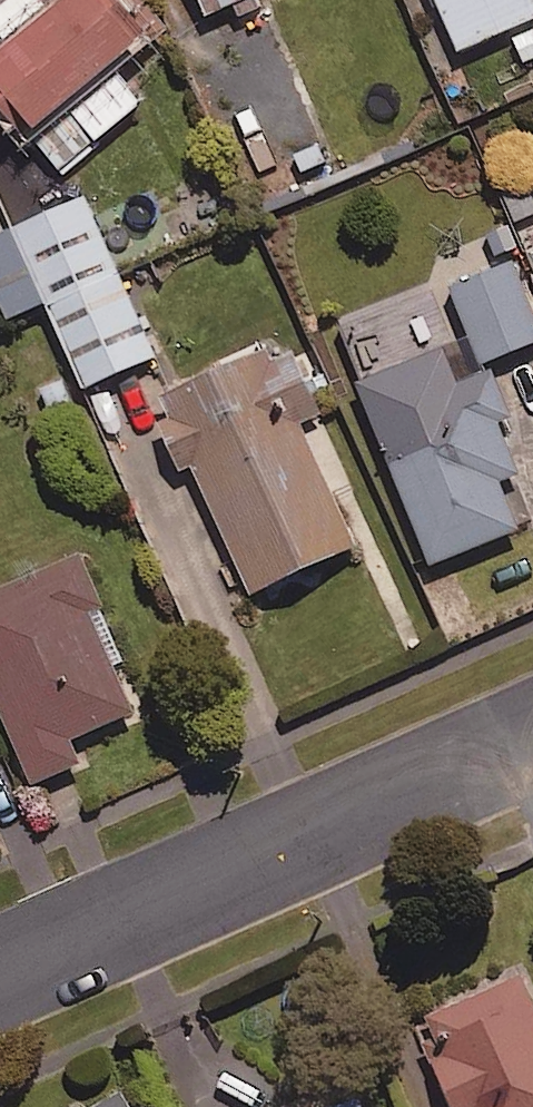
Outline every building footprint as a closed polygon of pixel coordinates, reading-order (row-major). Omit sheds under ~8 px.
[(142,0),(4,0),(0,4),(0,31),(2,33),(0,34),(0,107),(58,168),(137,97),(113,70),(164,25),(142,0)] [(258,0),(197,0),(203,14),(230,1),(239,19),(261,7),(258,0)] [(519,62),(532,56),(532,15),(532,14),(532,0),(432,0),(453,49),(504,27),(519,62)] [(84,194),(0,229),(0,305),(3,313),(42,296),(79,384),(151,354),(84,194)] [(510,257),(447,283),(478,358),(532,335),(532,313),(510,257)] [(497,476),(514,469),(495,421),(510,415),(490,364),(454,378),(439,340),(357,373),(431,559),(516,525),(497,476)] [(322,408),(306,374),(178,433),(250,586),(350,539),(295,420),(322,408)] [(74,554),(0,584),(0,711),(28,781),(77,761),(67,734),(135,707),(74,554)] [(515,969),(411,1021),(454,1106),(532,1106),(532,1006),(515,969)] [(118,1087),(83,1106),(129,1106),(118,1087)] [(361,1096),(336,1106),(366,1106),(361,1096)]
